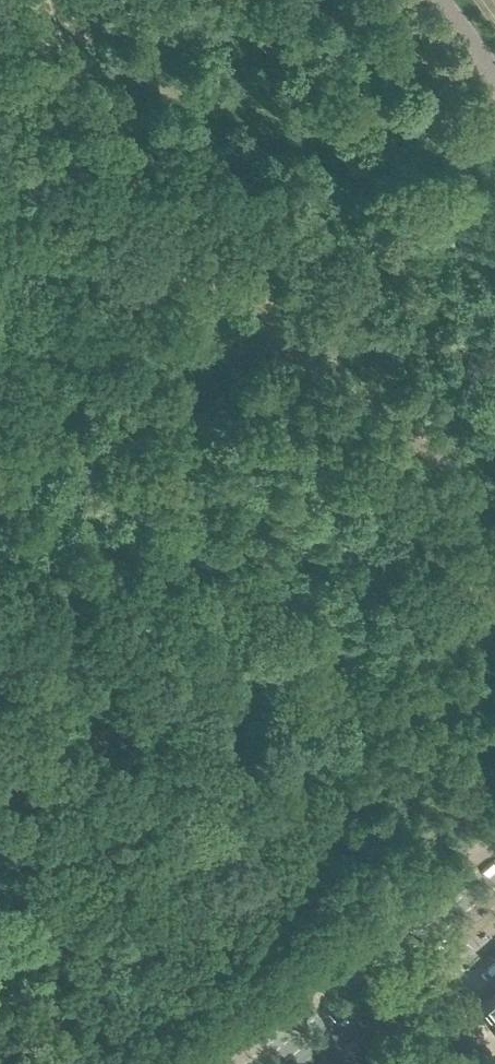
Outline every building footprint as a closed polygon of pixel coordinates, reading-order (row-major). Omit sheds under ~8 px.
[(478,1008),(494,1029),(494,994),(478,1008)]
